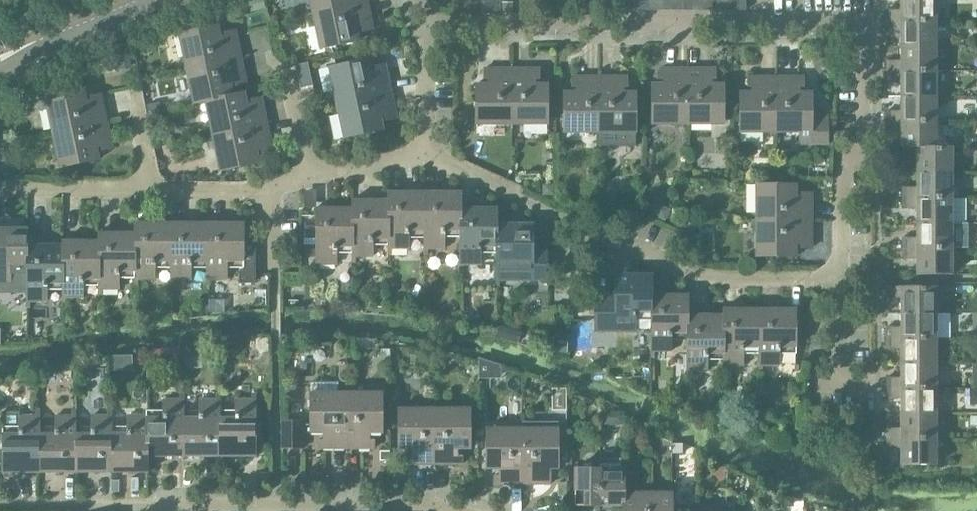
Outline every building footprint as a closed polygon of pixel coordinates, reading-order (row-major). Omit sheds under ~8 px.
[(248,0),(251,11),(265,7),(263,0),(248,0)] [(312,13),(368,2),(367,0),(310,0),(312,10),(312,13)] [(638,0),(625,0),(625,10),(638,10),(638,0)] [(638,10),(650,10),(650,0),(638,0),(638,10)] [(650,10),(662,10),(662,0),(650,0),(650,10)] [(662,10),(674,10),(674,0),(662,0),(662,10)] [(674,10),(686,10),(686,0),(674,0),(674,10)] [(686,10),(698,10),(698,0),(686,0),(686,10)] [(698,10),(709,10),(709,0),(698,0),(698,10)] [(709,10),(721,10),(721,0),(709,0),(709,10)] [(721,10),(734,10),(734,0),(721,0),(721,10)] [(734,10),(746,10),(746,0),(734,0),(734,10)] [(886,20),(936,20),(936,0),(901,0),(901,10),(886,10),(886,20)] [(488,1),(488,13),(498,13),(498,1),(488,1)] [(597,9),(609,9),(609,1),(597,1),(597,9)] [(368,2),(312,13),(313,17),(318,37),(324,36),(326,47),(360,40),(358,32),(373,29),(368,2)] [(502,2),(502,13),(512,13),(512,3),(502,2)] [(556,2),(556,10),(564,10),(564,2),(556,2)] [(465,3),(465,13),(478,13),(478,3),(465,3)] [(901,31),(901,45),(936,45),(936,20),(886,20),(886,31),(901,31)] [(185,65),(186,68),(241,57),(236,30),(220,33),(218,25),(185,32),(187,43),(181,45),(186,65),(185,65)] [(886,60),(886,70),(936,70),(936,45),(901,45),(901,60),(886,60)] [(128,55),(116,57),(119,71),(131,68),(128,55)] [(199,102),(211,100),(211,99),(233,95),(233,94),(232,87),(247,84),(241,57),(186,68),(186,71),(187,71),(191,92),(197,91),(199,102)] [(335,99),(336,102),(391,91),(386,64),(370,67),(369,59),(335,66),(337,78),(332,79),(336,99),(335,99)] [(512,124),(512,68),(484,68),(484,84),(476,84),(476,118),(488,118),(488,124),(509,124),(512,124)] [(539,68),(512,68),(512,124),(515,124),(536,124),(536,118),(548,118),(548,84),(539,84),(539,68)] [(685,124),(688,124),(688,68),(660,68),(660,84),(652,84),(652,118),(664,118),(664,124),(685,124)] [(688,68),(688,124),(691,124),(712,124),(712,118),(724,118),(724,84),(715,84),(715,68),(688,68)] [(901,81),(901,96),(936,96),(936,70),(886,70),(886,81),(901,81)] [(597,132),(600,132),(600,76),(572,76),(572,92),(564,92),(564,126),(576,126),(576,132),(597,132)] [(600,76),(600,132),(603,132),(624,132),(624,126),(636,126),(636,92),(627,92),(627,76),(600,76)] [(773,132),(776,132),(776,76),(748,76),(748,92),(740,92),(740,126),(752,126),(752,132),(773,132)] [(776,76),(776,132),(779,132),(799,132),(799,144),(828,144),(828,115),(812,115),(812,92),(803,92),(803,76),(776,76)] [(51,129),(52,132),(107,121),(102,94),(86,97),(85,89),(51,96),(53,107),(48,109),(52,129),(51,129)] [(391,91),(336,102),(337,106),(342,126),(347,125),(350,136),(383,129),(382,121),(397,118),(391,91)] [(212,132),(212,136),(267,124),(262,97),(247,100),(245,92),(233,94),(233,95),(211,99),(211,100),(214,111),(208,112),(212,132)] [(886,111),(886,121),(936,121),(936,96),(901,96),(901,111),(886,111)] [(107,121),(52,132),(53,135),(57,156),(63,154),(66,166),(99,159),(98,151),(113,148),(107,121)] [(901,147),(902,147),(917,147),(936,147),(936,146),(936,121),(886,121),(886,132),(901,132),(901,147)] [(267,124),(212,136),(213,139),(218,159),(223,158),(226,169),(260,162),(258,154),(273,151),(267,124)] [(917,157),(917,172),(952,172),(952,146),(936,146),(936,147),(917,147),(902,147),(902,157),(917,157)] [(902,187),(902,197),(952,197),(952,172),(917,172),(917,187),(902,187)] [(755,217),(755,220),(812,220),(812,192),(796,192),(796,184),(762,184),(762,196),(756,196),(756,217),(755,217)] [(544,189),(544,194),(553,194),(553,185),(548,185),(544,189)] [(424,230),(424,196),(408,196),(408,192),(389,192),(389,191),(388,191),(388,204),(388,238),(388,248),(391,248),(409,248),(409,230),(424,230)] [(460,230),(461,208),(461,196),(444,196),(444,192),(425,192),(425,191),(424,191),(424,196),(424,230),(424,248),(427,248),(445,248),(445,230),(460,230)] [(917,208),(917,223),(952,223),(952,197),(902,197),(902,208),(917,208)] [(388,238),(388,204),(372,204),(372,200),(354,200),(354,199),(352,199),(352,212),(352,246),(352,256),(355,256),(373,256),(373,238),(388,238)] [(659,204),(653,215),(664,220),(669,210),(659,204)] [(352,246),(352,212),(336,212),(336,208),(316,208),(316,228),(306,228),(306,223),(304,223),(304,260),(306,260),(306,256),(316,256),(316,264),(337,264),(337,246),(352,246)] [(481,246),(496,246),(497,224),(497,212),(480,212),(480,208),(461,208),(460,230),(460,264),(464,264),(481,264),(481,246)] [(812,220),(755,220),(755,223),(756,223),(756,244),(762,244),(762,256),(796,256),(796,248),(812,248),(812,220)] [(135,222),(135,236),(136,236),(136,271),(135,270),(135,279),(138,279),(155,279),(155,267),(171,267),(171,261),(172,261),(172,227),(171,227),(171,222),(135,222)] [(207,222),(171,222),(171,227),(172,227),(172,261),(171,261),(171,267),(171,279),(174,279),(191,279),(191,261),(207,261),(208,261),(207,227),(206,227),(207,222)] [(244,222),(207,222),(206,227),(207,227),(208,261),(207,261),(207,284),(210,284),(210,279),(227,279),(227,260),(244,260),(244,281),(256,281),(256,235),(244,235),(244,222)] [(902,238),(902,248),(952,248),(952,223),(917,223),(917,238),(902,238)] [(496,280),(499,280),(547,280),(547,256),(533,256),(533,228),(516,228),(516,224),(497,224),(496,246),(496,280)] [(27,288),(27,266),(27,245),(28,245),(28,232),(10,232),(10,228),(0,228),(0,284),(12,284),(12,288),(27,288)] [(99,232),(99,245),(100,245),(100,279),(99,279),(99,289),(102,289),(119,289),(119,270),(135,270),(136,271),(136,236),(135,236),(119,236),(119,232),(99,232)] [(64,283),(63,283),(63,297),(66,297),(83,297),(83,279),(99,279),(100,279),(100,245),(99,245),(83,245),(83,240),(63,240),(63,249),(64,249),(64,283)] [(27,266),(27,288),(27,301),(30,301),(47,301),(47,283),(63,283),(64,283),(64,249),(63,249),(47,249),(47,245),(28,245),(27,245),(27,266)] [(952,248),(902,248),(902,258),(917,258),(917,274),(952,274),(952,248)] [(651,294),(652,294),(652,279),(635,279),(635,274),(614,274),(614,294),(595,294),(595,330),(614,330),(615,331),(635,331),(635,319),(651,319),(651,294)] [(900,297),(900,312),(936,312),(936,286),(900,286),(886,286),(885,297),(900,297)] [(671,333),(687,333),(687,314),(688,314),(688,299),(671,299),(671,294),(652,294),(651,294),(651,319),(651,351),(654,351),(671,351),(671,333)] [(452,300),(447,304),(452,310),(457,305),(452,300)] [(723,353),(723,365),(726,365),(743,365),(743,347),(759,347),(760,313),(759,313),(743,313),(743,308),(724,308),(723,308),(723,319),(724,319),(723,353)] [(759,308),(759,313),(760,313),(759,347),(759,365),(762,365),(779,365),(779,347),(796,347),(796,313),(779,313),(779,308),(760,308),(759,308)] [(885,327),(885,337),(936,337),(936,312),(900,312),(900,327),(885,327)] [(687,371),(690,371),(707,371),(707,353),(723,353),(724,319),(723,319),(707,319),(707,314),(688,314),(687,314),(687,333),(687,371)] [(900,348),(901,363),(936,363),(936,337),(885,337),(885,348),(900,348)] [(885,377),(885,388),(936,388),(936,363),(901,363),(901,377),(885,377)] [(501,365),(480,365),(480,379),(501,379),(501,365)] [(319,448),(347,448),(347,392),(338,392),(338,382),(310,382),(311,432),(319,432),(319,448)] [(900,398),(900,413),(936,413),(936,388),(885,388),(885,398),(900,398)] [(963,403),(976,403),(976,389),(963,389),(963,403)] [(347,392),(347,448),(374,448),(374,432),(383,432),(383,408),(383,398),(370,398),(370,392),(347,392)] [(164,411),(148,411),(148,456),(184,456),(184,411),(184,393),(184,394),(181,394),(181,399),(164,399),(164,411)] [(200,411),(184,411),(184,456),(220,456),(220,411),(220,394),(217,394),(217,399),(200,399),(200,411)] [(236,411),(220,411),(220,456),(256,456),(256,394),(253,394),(253,399),(236,399),(236,411)] [(435,464),(435,408),(411,408),(411,414),(399,414),(399,448),(407,448),(407,464),(435,464)] [(458,408),(435,408),(435,464),(462,464),(462,448),(471,448),(470,414),(458,414),(458,408)] [(40,472),(40,427),(40,410),(37,410),(37,415),(20,415),(20,411),(3,411),(3,472),(40,472)] [(40,427),(40,472),(76,472),(76,427),(76,410),(73,410),(73,415),(56,415),(56,427),(40,427)] [(92,427),(76,427),(76,472),(112,472),(112,427),(112,410),(109,410),(109,415),(92,415),(92,427)] [(128,427),(112,427),(112,472),(148,472),(148,456),(148,411),(148,410),(145,410),(145,415),(128,415),(128,427)] [(886,428),(886,438),(936,438),(936,413),(900,413),(900,428),(886,428)] [(282,421),(282,448),(303,448),(303,421),(282,421)] [(522,484),(522,428),(499,428),(499,434),(487,434),(487,468),(495,468),(495,484),(522,484)] [(546,428),(522,428),(522,484),(550,484),(550,468),(558,468),(558,434),(546,434),(546,428)] [(936,438),(886,438),(886,449),(901,449),(901,464),(936,464),(936,438)] [(682,444),(672,444),(672,452),(682,452),(682,444)] [(600,506),(622,506),(624,506),(623,492),(625,492),(625,468),(624,468),(624,461),(621,461),(621,458),(607,458),(607,468),(600,468),(600,506)] [(575,506),(600,506),(600,468),(575,468),(575,506)] [(647,492),(625,492),(623,492),(624,506),(622,506),(622,510),(647,510),(647,492)] [(673,504),(673,492),(647,492),(647,510),(673,510),(673,504)] [(784,497),(784,507),(789,507),(794,503),(794,497),(784,497)]
